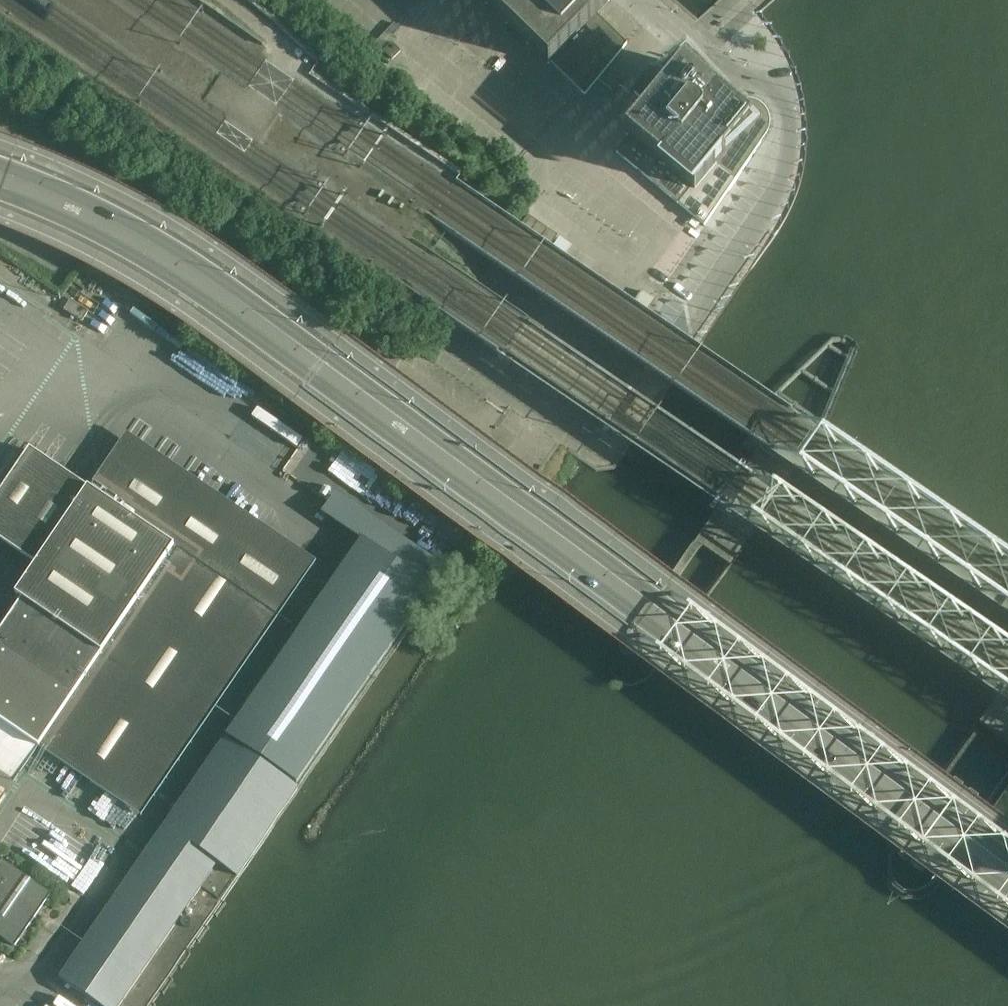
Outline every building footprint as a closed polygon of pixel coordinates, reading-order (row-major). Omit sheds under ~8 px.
[(486,1),(484,3),(548,66),(550,63),(576,88),(584,96),(598,80),(627,45),(597,15),(610,1),(609,0),(485,0),(486,1)] [(394,24),(389,30),(394,35),(400,29),(394,24)] [(392,43),(384,52),(392,60),(400,52),(392,43)] [(612,150),(705,227),(748,164),(766,137),(769,132),(770,127),(770,122),(769,117),(767,112),(764,108),(760,104),(755,102),(750,101),(745,100),(740,101),(735,104),(732,106),(694,75),(682,65),(670,81),(654,68),(653,70),(652,69),(633,91),(635,92),(634,93),(649,106),(613,150),(612,150)] [(0,630),(0,721),(39,747),(175,546),(89,488),(31,448),(0,492),(0,539),(36,564),(15,594),(22,598),(0,630)] [(360,540),(226,736),(297,785),(433,587),(361,538),(360,540)] [(216,868),(218,865),(238,878),(299,790),(224,738),(59,978),(99,1005),(121,1005),(216,868)] [(14,947),(51,894),(2,860),(0,864),(0,937),(14,947)]
